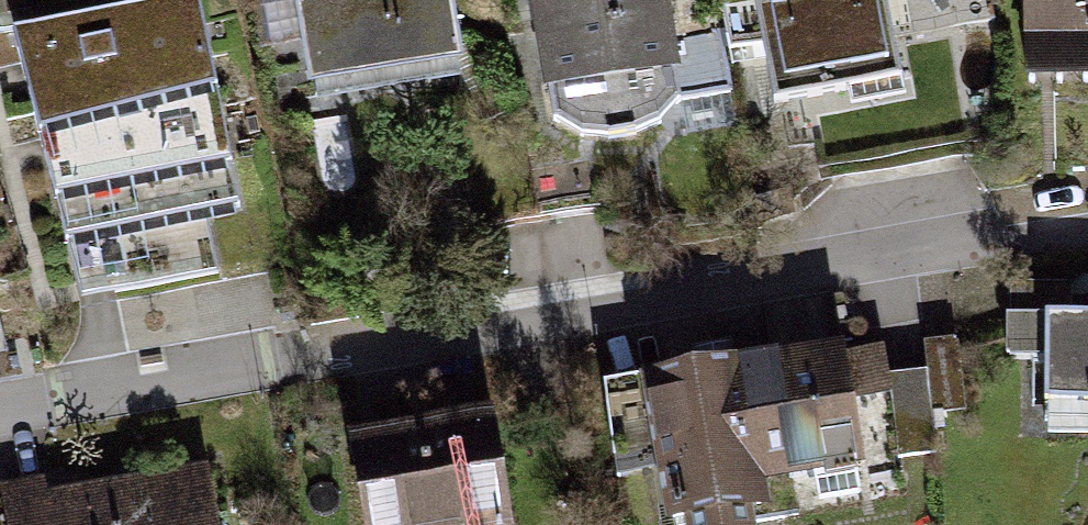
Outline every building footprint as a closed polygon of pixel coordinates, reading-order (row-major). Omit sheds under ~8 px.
[(14,26),(74,310),(220,279),(209,228),(247,220),(200,0),(138,0),(14,26)] [(306,97),(463,69),(450,0),(289,0),(306,97)] [(540,102),(550,121),(594,141),(632,135),(670,107),(727,93),(715,33),(673,38),(666,0),(522,0),(540,102)] [(753,4),(721,9),(727,48),(759,43),(770,106),(894,85),(880,0),(776,0),(753,4)] [(1021,83),(1087,78),(1087,0),(1015,0),(1021,83)] [(1004,286),(1004,360),(1038,361),(1037,430),(1087,431),(1087,313),(1067,313),(1067,286),(1004,286)] [(632,377),(648,495),(673,491),(678,524),(750,524),(748,512),(764,510),(761,487),(806,481),(810,506),(874,497),(869,463),(930,455),(919,371),(878,377),(874,345),(839,349),(632,377)] [(348,439),(362,524),(506,524),(488,417),(348,439)] [(0,499),(0,512),(2,524),(216,524),(207,467),(0,499)]
